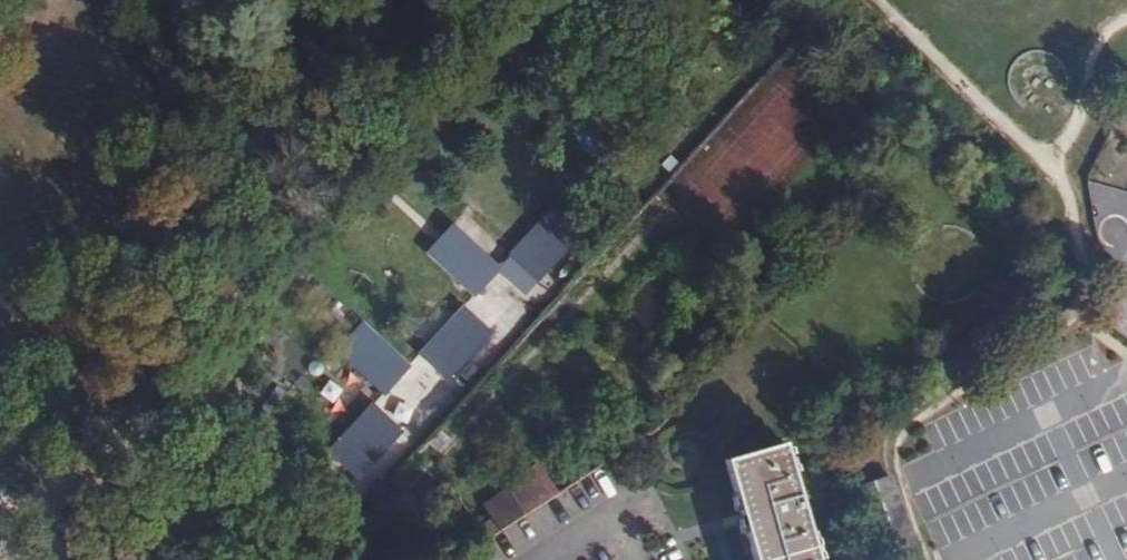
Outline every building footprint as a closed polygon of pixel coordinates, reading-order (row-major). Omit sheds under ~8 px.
[(580,233),(550,208),(508,256),(538,282),(580,233)] [(501,265),(450,224),(425,254),(476,295),(501,265)] [(491,332),(461,306),(419,354),(449,380),(491,332)] [(410,364),(361,320),(334,349),(384,394),(410,364)] [(403,432),(371,403),(328,450),(361,479),(403,432)] [(779,446),(728,460),(757,559),(811,559),(779,446)] [(502,490),(476,506),(492,531),(517,515),(502,490)]
